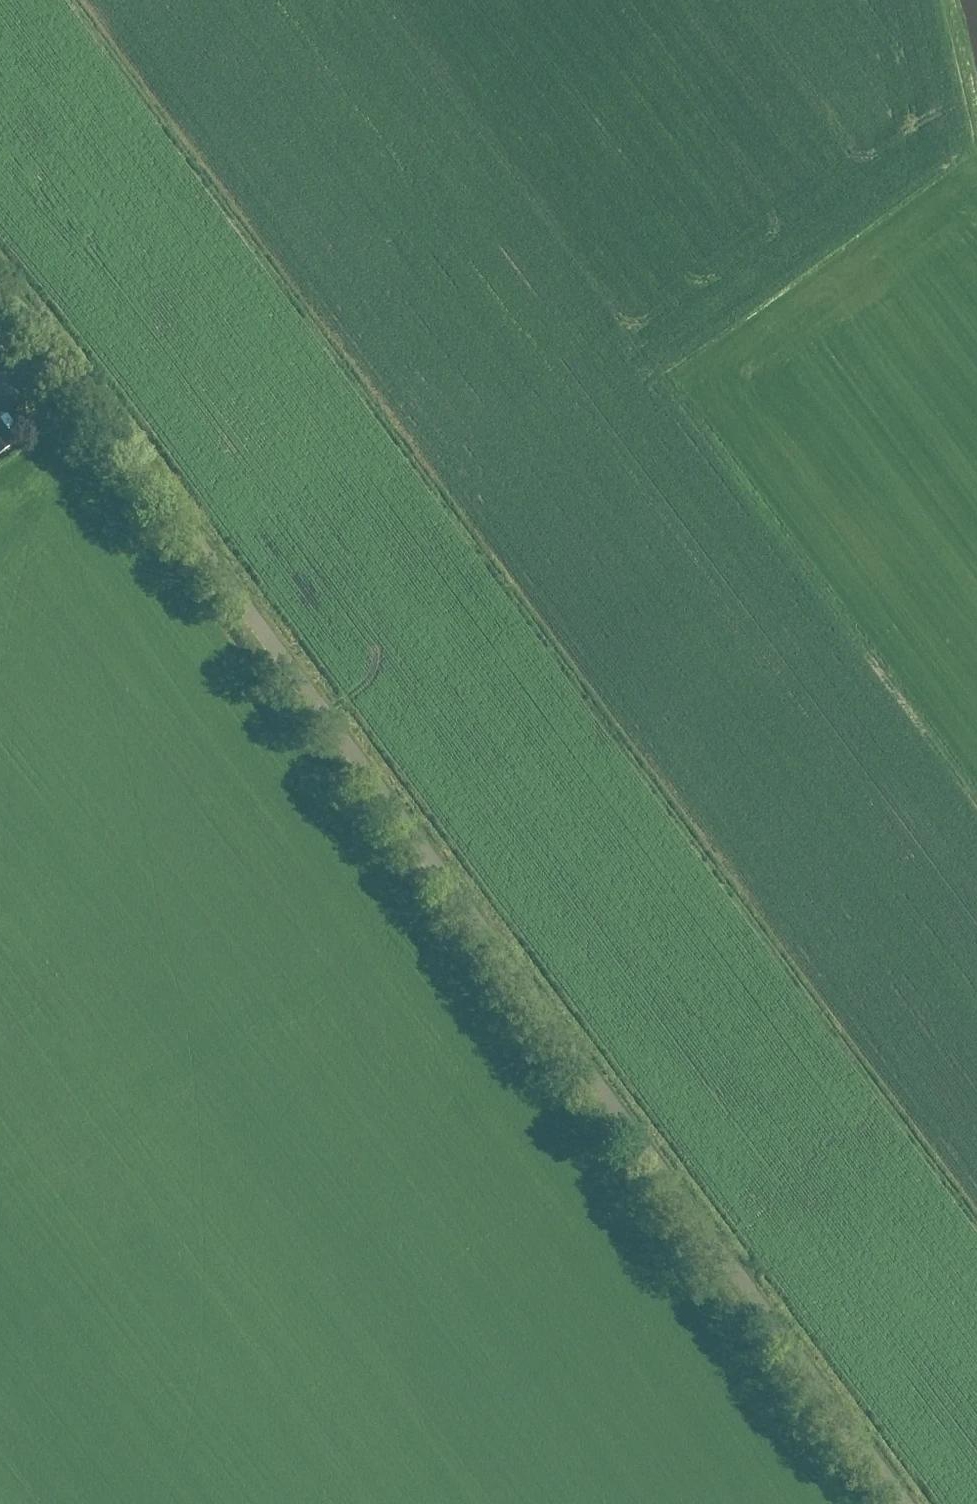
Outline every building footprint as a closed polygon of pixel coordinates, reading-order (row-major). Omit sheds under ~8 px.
[(12,445),(0,427),(0,454),(12,445)]
